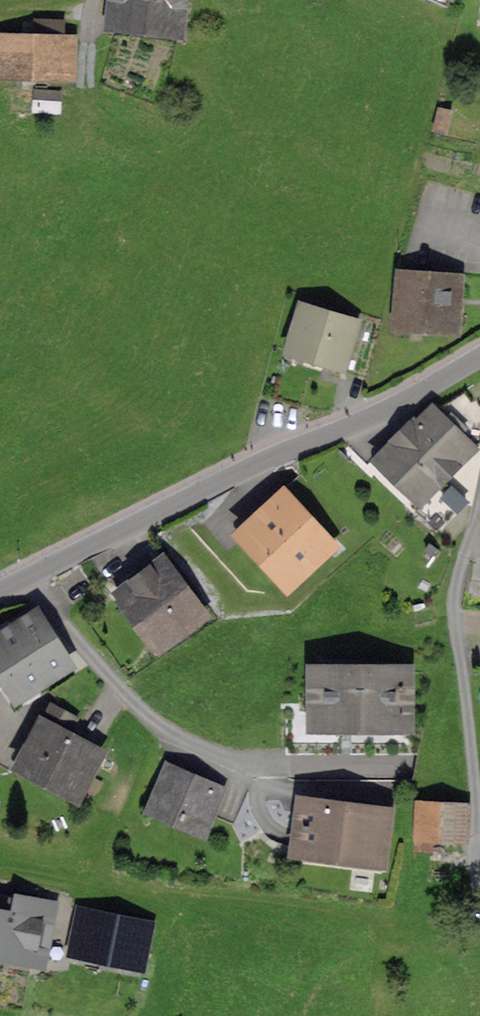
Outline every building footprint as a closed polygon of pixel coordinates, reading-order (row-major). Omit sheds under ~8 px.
[(112,17),(179,25),(182,0),(114,0),(112,17)] [(70,71),(71,37),(60,37),(61,19),(36,19),(35,36),(0,35),(0,69),(70,71)] [(36,89),(35,106),(57,107),(58,90),(36,89)] [(441,109),(436,127),(447,130),(452,112),(441,109)] [(399,273),(396,319),(458,324),(461,277),(409,273),(399,273)] [(287,345),(344,362),(357,320),(300,303),(287,345)] [(375,449),(422,495),(457,460),(452,454),(468,438),(432,403),(416,420),(410,414),(375,449)] [(247,531),(289,576),(349,520),(307,475),(247,531)] [(120,588),(154,635),(156,633),(164,643),(201,616),(159,559),(120,588)] [(42,679),(68,663),(36,612),(0,634),(0,665),(18,694),(42,679)] [(96,689),(68,663),(42,679),(64,698),(56,708),(53,706),(23,762),(76,791),(104,735),(80,722),(100,692),(96,689)] [(317,668),(317,720),(404,720),(404,668),(317,668)] [(236,816),(248,788),(224,777),(220,788),(170,767),(154,804),(205,826),(221,788),(226,790),(218,808),(236,816)] [(379,855),(385,811),(305,800),(299,845),(379,855)] [(417,832),(466,835),(468,803),(419,801),(417,832)] [(45,962),(57,903),(0,892),(0,953),(45,962)] [(81,908),(73,948),(143,962),(151,923),(81,908)]
